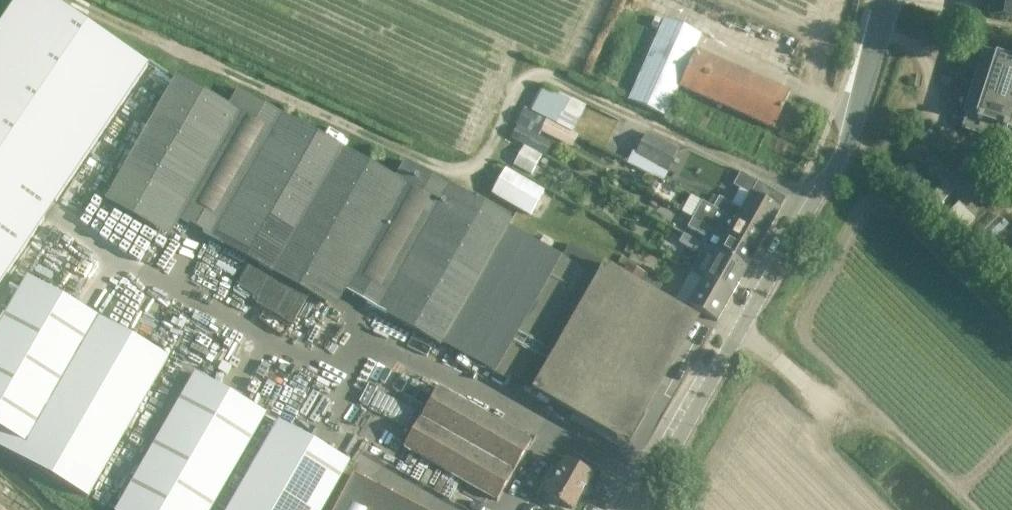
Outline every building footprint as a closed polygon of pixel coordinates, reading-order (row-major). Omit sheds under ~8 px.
[(0,25),(0,282),(146,66),(50,0),(17,0),(0,25)] [(1011,20),(1011,0),(991,0),(989,16),(1011,20)] [(773,130),(789,93),(790,91),(695,49),(702,35),(664,18),(627,101),(665,118),(678,88),(773,130)] [(963,129),(978,134),(983,117),(1010,126),(1009,127),(1009,128),(1011,129),(1011,63),(984,54),(965,114),(968,115),(963,129)] [(292,325),(306,300),(295,294),(298,288),(325,303),(335,286),(439,346),(440,343),(506,381),(573,264),(507,226),(510,222),(405,162),(395,179),(238,90),(228,107),(177,77),(106,201),(159,231),(169,214),(251,261),(237,286),(258,298),(255,304),(292,325)] [(542,86),(528,111),(555,124),(569,100),(542,86)] [(525,109),(516,125),(538,137),(541,132),(572,148),(578,136),(572,133),(555,124),(528,111),(525,109)] [(978,134),(977,135),(1004,144),(1009,128),(1009,127),(1010,126),(983,117),(978,134)] [(518,126),(511,138),(545,157),(552,145),(518,126)] [(646,134),(636,155),(666,170),(677,150),(646,134)] [(541,155),(524,146),(513,166),(531,175),(541,155)] [(543,191),(506,169),(491,195),(529,216),(543,191)] [(718,197),(712,209),(746,228),(764,237),(779,211),(754,197),(761,184),(740,173),(732,185),(749,195),(740,210),(718,197)] [(933,195),(941,204),(953,192),(945,184),(933,195)] [(701,202),(696,211),(691,220),(755,254),(764,237),(746,228),(712,209),(701,202)] [(948,213),(964,229),(974,219),(958,203),(948,213)] [(755,254),(691,220),(687,228),(705,238),(701,244),(701,245),(746,270),(755,254)] [(731,295),(746,270),(701,245),(701,244),(684,234),(679,243),(699,254),(689,273),(701,280),(702,279),(731,295)] [(646,274),(627,263),(620,275),(639,286),(646,274)] [(628,445),(699,320),(639,286),(620,275),(604,266),(533,390),(538,393),(535,398),(544,404),(542,409),(568,424),(574,414),(628,445)] [(0,323),(0,448),(88,499),(170,357),(27,276),(0,323)] [(687,306),(717,322),(731,295),(702,279),(701,280),(687,306)] [(115,509),(212,509),(267,413),(195,371),(115,509)] [(496,501),(531,441),(437,388),(403,448),(496,501)] [(226,509),(324,509),(351,462),(278,419),(226,509)] [(591,475),(565,460),(546,495),(571,509),(591,475)] [(334,509),(417,509),(352,475),(334,509)]
